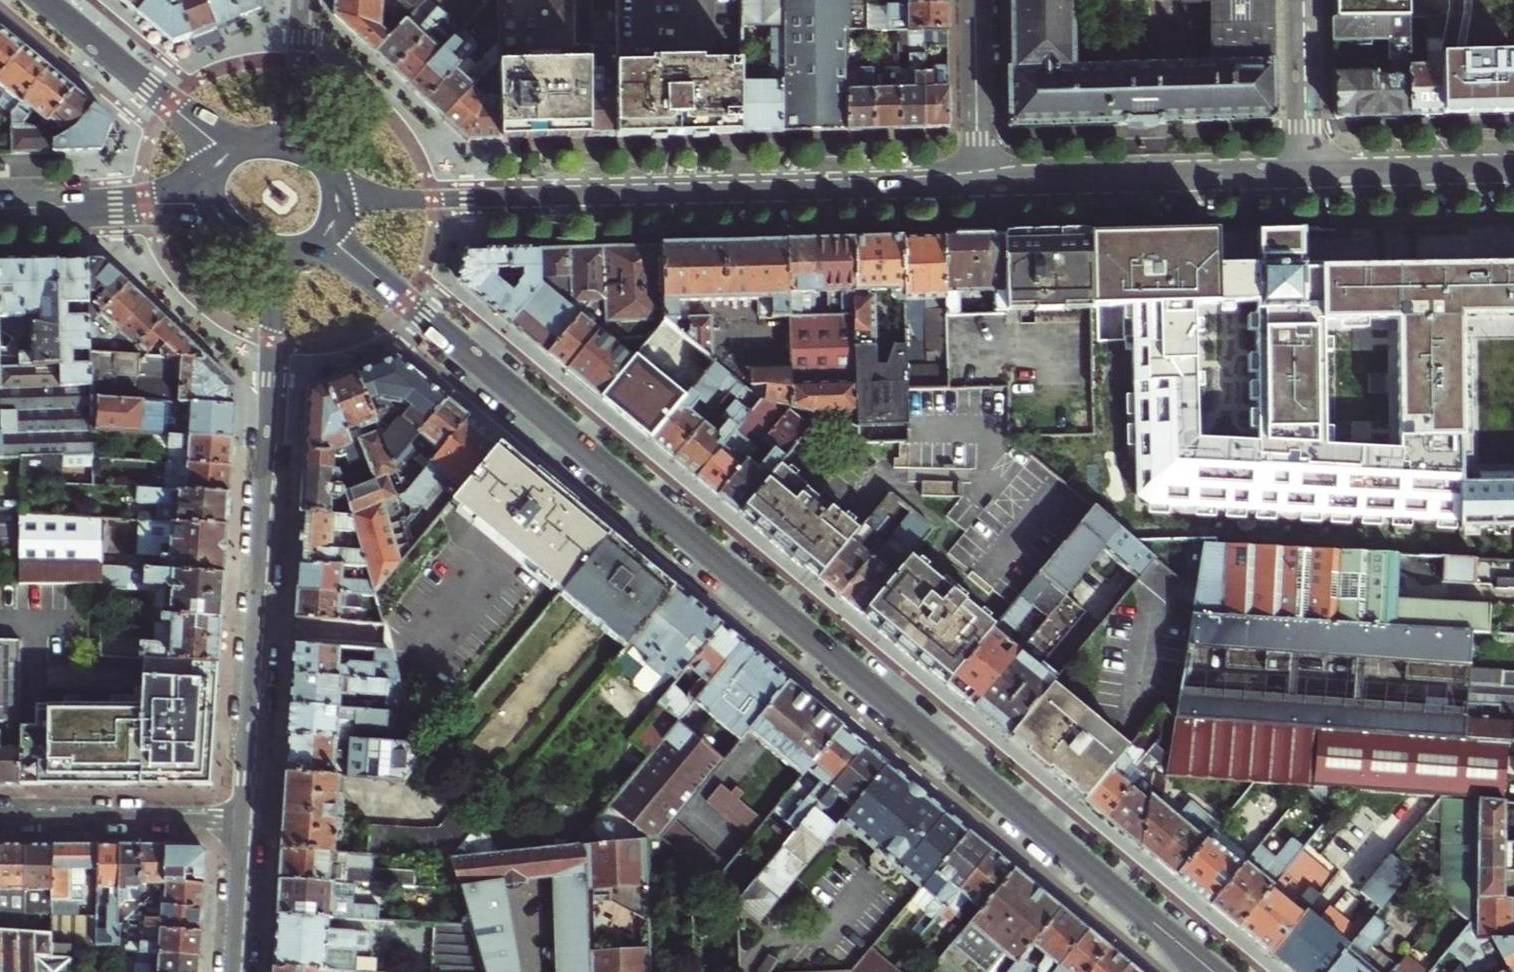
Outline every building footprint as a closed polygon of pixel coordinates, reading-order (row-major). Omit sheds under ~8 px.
[(133,10),(139,15),(152,0),(121,0),(133,10)] [(191,38),(176,0),(152,0),(139,15),(161,33),(175,44),(191,38)] [(206,0),(176,0),(191,38),(206,32),(217,28),(206,0)] [(231,0),(206,0),(217,28),(226,24),(239,19),(231,0)] [(239,19),(260,11),(261,0),(231,0),(239,19)] [(423,0),(399,0),(393,7),(382,6),(382,0),(335,0),(334,15),(351,31),(368,47),(374,53),(416,8),(423,0)] [(498,25),(497,0),(489,0),(464,28),(452,41),(410,87),(418,95),(425,101),(468,55),(498,25)] [(498,25),(498,43),(499,62),(499,67),(500,141),(545,140),(591,140),(589,65),(568,65),(567,0),(497,0),(498,25)] [(781,29),(781,0),(742,0),(742,25),(776,25),(777,29),(781,29)] [(781,29),(781,133),(817,133),(846,132),(845,69),(845,32),(864,32),(865,6),(865,0),(781,0),(781,29)] [(1013,71),(1007,71),(1008,129),(1129,125),(1130,128),(1142,128),(1153,127),(1153,125),(1275,122),(1274,61),(1272,61),(1272,51),(1271,0),(1178,0),(1178,3),(1191,3),(1192,24),(1183,24),(1183,36),(1207,36),(1207,64),(1079,68),(1013,71)] [(1079,68),(1077,0),(1011,0),(1013,71),(1079,68)] [(1332,18),(1407,17),(1411,17),(1440,17),(1471,16),(1471,0),(1332,0),(1332,18)] [(1471,16),(1440,17),(1440,33),(1442,116),(1513,114),(1513,82),(1513,72),(1513,35),(1513,16),(1513,0),(1471,0),(1471,16)] [(921,31),(948,31),(947,19),(947,6),(895,6),(865,6),(864,32),(897,31),(921,31)] [(428,18),(416,8),(374,53),(385,63),(393,71),(435,25),(452,41),(464,28),(458,24),(457,25),(445,15),(443,13),(442,12),(440,12),(438,11),(434,12),(432,14),(428,18)] [(1407,17),(1332,18),(1329,18),(1330,31),(1330,43),(1385,41),(1386,79),(1374,79),(1374,75),(1366,75),(1361,70),(1343,71),(1339,76),(1331,76),(1332,119),(1373,118),(1408,117),(1408,67),(1407,17)] [(452,41),(435,25),(393,71),(402,80),(410,87),(452,41)] [(616,62),(616,28),(590,29),(589,65),(591,140),(603,138),(616,138),(616,62)] [(781,133),(781,29),(777,29),(776,30),(769,30),(769,81),(741,81),(741,135),(764,134),(781,133)] [(921,31),(897,31),(897,51),(908,51),(908,70),(897,70),(898,130),(913,130),(922,130),(921,31)] [(948,44),(948,31),(921,31),(922,130),(938,129),(949,129),(948,62),(948,54),(926,54),(927,43),(948,44)] [(26,52),(15,43),(2,32),(0,34),(0,82),(26,52)] [(1408,67),(1408,117),(1428,117),(1442,116),(1440,33),(1425,33),(1426,67),(1408,67)] [(499,62),(498,43),(478,64),(468,55),(425,101),(436,111),(444,119),(499,62)] [(14,116),(52,73),(38,62),(26,52),(0,82),(0,105),(14,116)] [(741,81),(741,60),(702,60),(702,56),(649,57),(649,61),(616,62),(616,138),(678,136),(741,135),(741,81)] [(499,62),(444,119),(455,129),(466,140),(499,62)] [(499,62),(466,140),(468,141),(482,141),(500,141),(499,67),(499,62)] [(897,68),(871,69),(871,131),(885,131),(898,130),(897,70),(897,68)] [(871,69),(845,69),(846,132),(860,131),(871,131),(871,69)] [(14,116),(14,126),(21,126),(29,127),(30,154),(44,154),(43,130),(75,92),(65,84),(52,73),(14,116)] [(86,101),(75,92),(43,130),(44,154),(56,153),(55,137),(61,133),(76,132),(94,108),(86,101)] [(112,123),(94,108),(76,132),(61,133),(55,137),(56,153),(102,152),(106,139),(112,123)] [(15,155),(30,154),(29,127),(21,126),(14,126),(15,155)] [(1319,267),(1318,251),(1304,251),(1303,229),(1241,231),(1242,268),(1219,269),(1218,232),(1134,234),(1088,235),(1090,307),(1091,341),(1126,341),(1129,503),(1141,515),(1191,518),(1195,446),(1192,310),(1250,310),(1253,450),(1324,452),(1321,325),(1390,324),(1393,456),(1465,460),(1460,317),(1513,317),(1513,262),(1319,267)] [(1018,236),(1002,237),(1004,310),(1090,307),(1088,235),(1063,235),(1018,236)] [(962,238),(943,238),(945,314),(957,314),(956,289),(993,288),(994,313),(1004,313),(1004,310),(1002,237),(985,237),(962,238)] [(902,291),(902,303),(926,317),(926,346),(946,346),(945,314),(943,238),(915,239),(900,240),(902,291)] [(886,292),(885,240),(866,241),(850,241),(852,299),(865,299),(865,293),(886,292)] [(886,292),(902,291),(900,240),(894,240),(885,240),(886,292)] [(836,242),(825,242),(827,294),(827,314),(828,316),(841,316),(852,316),(852,299),(850,241),(848,241),(836,242)] [(796,243),(786,243),(788,317),(809,317),(812,314),(812,294),(812,242),(796,243)] [(819,242),(812,242),(812,294),(819,294),(827,294),(825,242),(819,242)] [(788,317),(786,243),(769,244),(741,244),(723,244),(724,301),(758,300),(759,318),(788,317)] [(664,321),(689,320),(689,319),(688,301),(724,301),(723,244),(668,246),(661,246),(664,321)] [(605,323),(664,321),(661,246),(621,247),(562,249),(540,250),(540,265),(539,282),(563,302),(565,301),(574,301),(574,302),(590,302),(604,303),(605,323)] [(510,251),(486,281),(506,279),(539,287),(539,282),(540,265),(540,250),(532,250),(510,251)] [(486,281),(510,251),(492,251),(467,252),(458,283),(473,296),(486,281)] [(22,458),(87,457),(87,429),(88,398),(88,355),(89,328),(89,303),(89,294),(90,261),(72,262),(60,262),(67,365),(23,366),(3,367),(5,432),(0,433),(0,458),(22,458)] [(89,328),(129,285),(124,280),(110,266),(104,261),(90,261),(89,294),(97,294),(102,290),(106,295),(98,303),(89,303),(89,328)] [(0,263),(0,288),(1,316),(28,315),(28,313),(42,313),(42,322),(34,322),(35,353),(23,353),(23,366),(67,365),(60,262),(26,263),(0,263)] [(510,325),(539,287),(506,279),(486,281),(473,296),(493,312),(510,325)] [(539,282),(539,287),(510,325),(518,332),(527,339),(540,350),(547,356),(590,302),(574,302),(574,301),(565,301),(563,302),(539,282)] [(98,355),(148,303),(139,295),(129,285),(89,328),(88,355),(98,355)] [(865,299),(852,299),(852,316),(855,415),(855,429),(856,442),(906,441),(904,387),(903,347),(902,303),(886,294),(886,292),(865,293),(865,299)] [(565,371),(605,323),(604,303),(590,302),(547,356),(558,365),(565,371)] [(158,313),(148,303),(98,355),(128,358),(166,320),(158,313)] [(809,317),(788,317),(789,366),(790,412),(815,419),(831,423),(833,416),(855,415),(852,316),(841,316),(828,316),(819,317),(809,317)] [(710,319),(689,319),(689,320),(664,321),(682,338),(711,364),(711,359),(710,319)] [(166,320),(128,358),(153,359),(148,354),(160,343),(166,349),(162,353),(162,360),(202,363),(206,359),(202,355),(187,341),(166,320)] [(664,321),(605,323),(565,371),(583,385),(598,398),(634,356),(664,321)] [(711,364),(682,338),(653,372),(619,414),(635,428),(648,439),(711,364)] [(946,346),(926,346),(903,347),(904,387),(947,385),(946,346)] [(227,379),(206,359),(202,363),(162,360),(153,359),(128,358),(98,355),(88,355),(88,398),(234,408),(236,387),(227,379)] [(653,372),(634,356),(598,398),(609,406),(619,414),(653,372)] [(392,465),(446,399),(421,379),(396,359),(356,375),(379,434),(392,465)] [(731,359),(711,359),(711,364),(721,372),(731,359)] [(721,372),(711,364),(648,439),(660,449),(671,458),(702,422),(687,410),(698,397),(701,400),(718,380),(728,389),(734,383),(721,372)] [(789,366),(735,367),(735,370),(754,391),(749,396),(756,403),(786,411),(790,412),(789,366)] [(326,386),(350,446),(379,434),(356,375),(341,381),(326,386)] [(749,396),(734,383),(728,389),(728,390),(736,397),(721,416),(712,409),(702,422),(671,458),(684,469),(696,478),(756,403),(749,396)] [(346,456),(343,448),(350,446),(326,386),(315,390),(309,393),(306,453),(333,455),(346,456)] [(233,424),(234,408),(88,398),(87,429),(150,434),(232,440),(233,424)] [(456,408),(446,399),(392,465),(395,474),(404,495),(468,418),(456,408)] [(762,440),(786,411),(756,403),(696,478),(707,488),(717,495),(745,460),(762,440)] [(776,466),(815,419),(790,412),(786,411),(762,440),(773,450),(757,469),(745,460),(717,495),(731,507),(738,513),(776,466)] [(392,500),(353,516),(355,525),(361,544),(365,559),(369,572),(375,593),(451,501),(499,443),(484,431),(468,418),(404,495),(392,500)] [(232,440),(150,434),(149,448),(164,449),(164,463),(231,467),(231,455),(232,440)] [(375,481),(346,493),(348,500),(350,507),(353,516),(392,500),(384,478),(395,474),(392,465),(379,434),(350,446),(343,448),(346,456),(349,456),(348,464),(352,464),(367,458),(375,481)] [(520,461),(499,443),(451,501),(561,593),(608,534),(592,520),(554,489),(520,461)] [(1465,460),(1393,456),(1324,452),(1253,450),(1195,446),(1191,518),(1513,537),(1513,481),(1466,482),(1465,460)] [(333,455),(306,453),(306,459),(305,470),(332,471),(333,455)] [(164,463),(160,463),(159,491),(229,495),(230,482),(231,467),(164,463)] [(856,532),(776,466),(738,513),(753,525),(754,524),(759,528),(766,533),(764,535),(770,539),(771,537),(778,543),(785,549),(783,550),(798,563),(800,561),(819,577),(856,532)] [(332,471),(305,470),(304,488),(303,505),(350,507),(348,500),(331,499),(332,477),(341,478),(340,472),(332,471)] [(159,491),(133,490),(132,503),(153,505),(151,522),(227,527),(228,510),(229,495),(159,491)] [(898,502),(888,494),(856,532),(819,577),(817,579),(822,582),(827,587),(833,591),(839,597),(881,547),(869,536),(898,502)] [(353,558),(365,559),(361,544),(337,542),(338,524),(355,525),(353,516),(350,507),(303,505),(301,530),(299,555),(353,558)] [(947,682),(945,684),(957,694),(972,706),(1002,670),(1003,672),(1018,654),(1016,653),(1066,594),(1064,592),(1101,547),(1117,527),(1091,505),(993,626),(947,682)] [(881,547),(839,597),(849,605),(860,614),(908,555),(931,528),(910,512),(881,547)] [(227,527),(151,522),(21,513),(20,585),(101,587),(102,573),(224,576),(225,560),(227,527)] [(1131,539),(1117,527),(1101,547),(1136,576),(1152,556),(1131,539)] [(561,593),(556,598),(624,651),(675,589),(643,563),(608,534),(561,593)] [(1407,597),(1410,555),(1298,548),(1201,543),(1190,611),(1475,631),(1494,633),(1495,604),(1407,597)] [(368,596),(376,596),(375,593),(369,572),(353,571),(353,558),(299,555),(298,573),(297,593),(368,596)] [(993,626),(908,555),(860,614),(872,623),(878,629),(880,627),(890,634),(888,637),(895,643),(896,640),(911,652),(909,654),(927,669),(929,667),(947,682),(993,626)] [(1477,559),(1443,557),(1442,583),(1476,585),(1477,559)] [(101,588),(161,592),(161,615),(157,615),(157,620),(221,624),(222,598),(224,576),(102,573),(101,587),(101,588)] [(687,666),(720,627),(698,608),(675,589),(624,651),(617,659),(636,675),(633,678),(633,682),(643,690),(648,689),(662,673),(674,683),(687,666)] [(368,602),(368,596),(297,593),(296,605),(295,619),(356,622),(357,610),(363,610),(364,602),(368,602)] [(1084,609),(1066,594),(1016,653),(1018,654),(1003,672),(1002,670),(972,706),(989,720),(1006,736),(1050,683),(1053,679),(1037,666),(1084,609)] [(1505,685),(1471,682),(1472,668),(1475,631),(1190,611),(1173,711),(1507,740),(1513,741),(1513,685),(1505,685)] [(219,645),(221,624),(157,620),(152,620),(152,626),(155,626),(153,648),(141,648),(141,642),(102,640),(102,659),(145,661),(218,664),(219,645)] [(648,715),(669,733),(741,644),(731,635),(720,627),(687,666),(701,677),(697,679),(688,690),(687,695),(674,683),(648,715)] [(0,640),(0,785),(18,785),(18,728),(19,640),(0,640)] [(669,733),(578,846),(589,845),(648,838),(660,837),(747,729),(786,682),(762,661),(741,644),(669,733)] [(292,678),(401,684),(393,653),(377,653),(376,667),(362,666),(363,652),(293,648),(293,660),(292,678)] [(218,664),(145,661),(144,706),(39,705),(40,727),(18,728),(18,785),(210,787),(214,732),(218,664)] [(1505,685),(1506,671),(1472,668),(1471,682),(1505,685)] [(1506,671),(1505,685),(1513,685),(1513,672),(1506,671)] [(394,701),(407,702),(401,684),(292,678),(291,691),(289,709),(356,712),(357,697),(389,699),(394,701)] [(811,702),(786,682),(747,729),(789,764),(786,767),(794,774),(789,781),(793,784),(841,726),(811,702)] [(1128,746),(1050,683),(1006,736),(1042,766),(1084,800),(1128,746)] [(390,728),(391,714),(356,712),(289,709),(289,718),(288,738),(357,741),(358,727),(390,728)] [(1483,800),(1501,801),(1504,767),(1507,740),(1173,711),(1166,753),(1163,771),(1447,797),(1483,800)] [(772,810),(796,829),(801,824),(865,746),(854,738),(841,726),(793,784),(784,795),(772,810)] [(338,778),(405,782),(423,760),(419,745),(357,741),(288,738),(286,763),(286,775),(338,778)] [(1144,746),(1134,738),(1128,746),(1084,800),(1095,809),(1104,816),(1143,768),(1134,760),(1144,746)] [(1149,740),(1144,746),(1134,760),(1143,768),(1104,816),(1123,832),(1139,845),(1147,793),(1151,770),(1163,771),(1166,753),(1149,740)] [(877,756),(865,746),(801,824),(824,842),(838,825),(818,809),(821,805),(828,810),(840,796),(853,807),(888,765),(877,756)] [(890,877),(898,867),(921,886),(966,831),(928,799),(888,765),(853,807),(841,821),(873,847),(866,855),(866,867),(879,877),(890,877)] [(333,854),(338,778),(286,775),(283,818),(281,852),(333,854)] [(713,881),(772,810),(784,795),(763,778),(692,864),(713,881)] [(1147,793),(1139,845),(1157,861),(1174,875),(1216,824),(1170,787),(1158,802),(1147,793)] [(1507,898),(1479,898),(1480,870),(1481,841),(1483,800),(1447,797),(1442,899),(1470,921),(1449,946),(1464,960),(1471,971),(1510,971),(1492,939),(1513,938),(1513,898),(1507,898)] [(1507,828),(1508,802),(1501,801),(1483,800),(1481,841),(1508,841),(1513,841),(1513,828),(1507,828)] [(456,809),(438,830),(461,849),(479,828),(456,809)] [(796,829),(737,901),(759,920),(824,842),(801,824),(796,829)] [(1251,852),(1216,824),(1174,875),(1196,893),(1208,903),(1251,852)] [(368,827),(366,856),(420,859),(421,830),(368,827)] [(438,830),(421,830),(420,859),(453,860),(461,849),(438,830)] [(920,936),(927,926),(990,851),(980,842),(966,831),(921,886),(908,902),(924,915),(912,929),(920,936)] [(589,845),(592,971),(652,971),(648,838),(589,845)] [(1480,870),(1507,870),(1508,841),(1481,841),(1480,870)] [(0,845),(0,917),(23,918),(23,914),(23,909),(23,845),(10,845),(0,845)] [(23,909),(23,914),(37,914),(37,909),(52,909),(52,845),(37,845),(23,845),(23,909)] [(71,947),(97,949),(97,934),(97,909),(97,901),(87,901),(87,871),(97,871),(97,846),(74,846),(52,845),(52,909),(52,934),(52,946),(71,947)] [(531,885),(535,912),(555,912),(557,971),(592,971),(589,845),(578,846),(453,860),(473,929),(485,971),(517,971),(501,889),(531,885)] [(121,951),(121,926),(118,926),(118,916),(118,901),(118,846),(107,846),(97,846),(97,871),(97,901),(97,909),(107,909),(107,934),(97,934),(97,949),(121,951)] [(138,909),(139,846),(129,846),(118,846),(118,901),(118,916),(118,926),(138,909)] [(164,881),(164,846),(151,846),(139,846),(138,909),(144,904),(164,885),(164,881)] [(164,881),(205,884),(205,877),(207,853),(203,849),(201,847),(164,846),(164,881)] [(1293,857),(1280,846),(1265,863),(1251,852),(1208,903),(1226,918),(1235,926),(1293,857)] [(1254,941),(1269,953),(1305,910),(1332,878),(1298,850),(1293,857),(1235,926),(1254,941)] [(990,851),(927,926),(936,933),(943,925),(949,923),(969,899),(982,909),(1013,870),(1000,859),(990,851)] [(351,871),(352,855),(333,854),(281,852),(280,862),(279,882),(366,887),(419,891),(420,876),(351,871)] [(1389,856),(1361,890),(1381,906),(1401,882),(1409,872),(1389,856)] [(982,909),(962,933),(1008,971),(1059,908),(1039,892),(1013,870),(982,909)] [(1507,870),(1480,870),(1479,898),(1507,898),(1507,870)] [(205,884),(164,881),(164,885),(144,904),(203,908),(204,897),(205,884)] [(366,887),(279,882),(278,899),(277,917),(317,919),(389,924),(390,908),(364,907),(366,887)] [(1382,918),(1376,912),(1367,923),(1326,971),(1392,971),(1400,962),(1385,950),(1398,934),(1402,929),(1413,938),(1417,941),(1440,914),(1401,882),(1381,906),(1379,908),(1385,914),(1382,918)] [(202,921),(203,908),(144,904),(138,909),(118,926),(121,926),(128,927),(128,922),(147,923),(147,928),(202,930),(202,921)] [(1350,923),(1328,904),(1316,919),(1305,910),(1269,953),(1291,971),(1326,971),(1367,923),(1357,915),(1350,923)] [(1007,971),(1026,971),(1034,964),(1040,963),(1041,968),(1045,971),(1053,971),(1087,931),(1074,920),(1059,908),(1008,971),(1007,971)] [(317,919),(277,917),(275,942),(273,968),(326,971),(351,971),(353,954),(364,955),(371,950),(372,941),(366,935),(317,932),(317,919)] [(147,928),(141,927),(140,952),(200,956),(201,945),(202,930),(147,928)] [(473,929),(435,927),(434,971),(485,971),(473,929)] [(1413,938),(1402,929),(1398,934),(1409,944),(1413,938)] [(1087,931),(1053,971),(1065,971),(1066,971),(1068,971),(1087,971),(1107,947),(1097,939),(1087,931)] [(71,947),(52,946),(52,934),(9,932),(0,932),(0,971),(72,971),(71,947)] [(1492,939),(1510,971),(1513,971),(1513,938),(1492,939)] [(871,947),(851,971),(825,971),(900,971),(871,947)] [(1087,971),(1122,971),(1128,965),(1118,957),(1107,947),(1087,971)] [(121,951),(120,964),(140,965),(140,971),(199,971),(200,956),(140,952),(121,951)] [(1429,971),(1408,953),(1400,962),(1392,971),(1428,971),(1429,971)] [(1464,960),(1454,971),(1471,971),(1464,960)]
